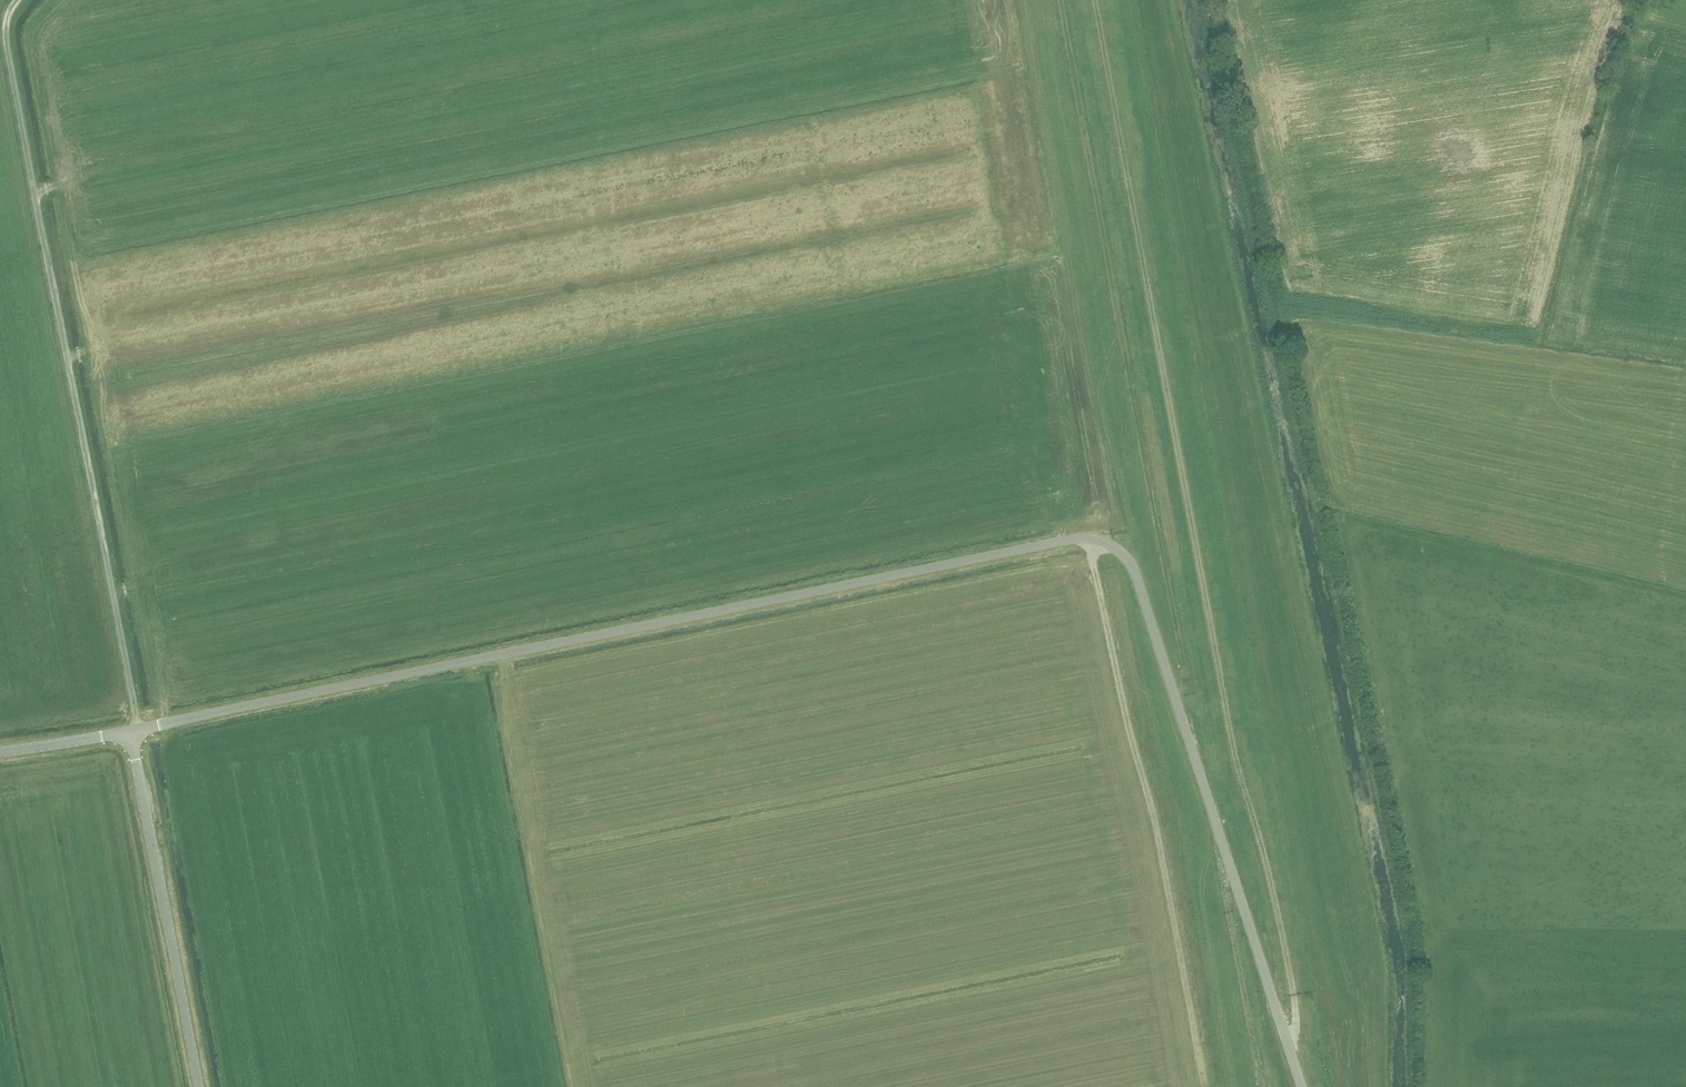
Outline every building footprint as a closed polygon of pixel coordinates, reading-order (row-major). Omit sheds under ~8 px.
[(82,537),(81,525),(66,525),(67,538),(82,537)] [(8,585),(0,583),(0,585),(0,592),(6,593),(8,585)] [(57,688),(48,689),(50,705),(59,705),(57,688)] [(356,862),(369,859),(366,847),(353,850),(356,862)]
